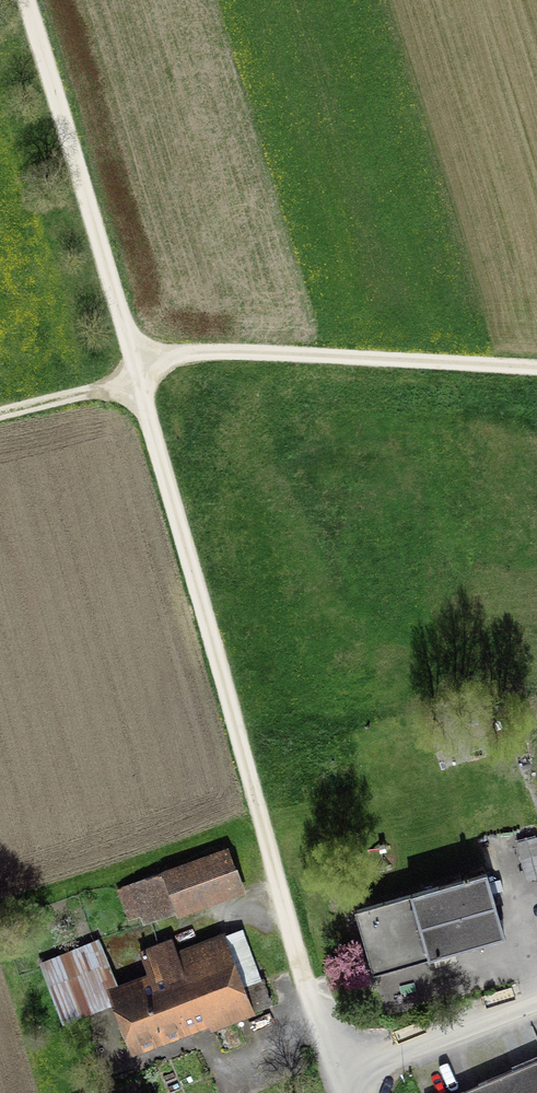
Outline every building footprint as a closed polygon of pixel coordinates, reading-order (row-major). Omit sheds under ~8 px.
[(226,857),(116,896),(128,930),(168,916),(172,927),(243,901),(226,857)] [(486,875),(359,912),(377,974),(504,936),(486,875)] [(151,984),(116,997),(133,1043),(246,1002),(221,935),(176,952),(172,941),(139,953),(151,984)] [(117,994),(107,968),(55,989),(66,1015),(117,994)] [(461,1092),(536,1092),(536,1060),(461,1092)]
